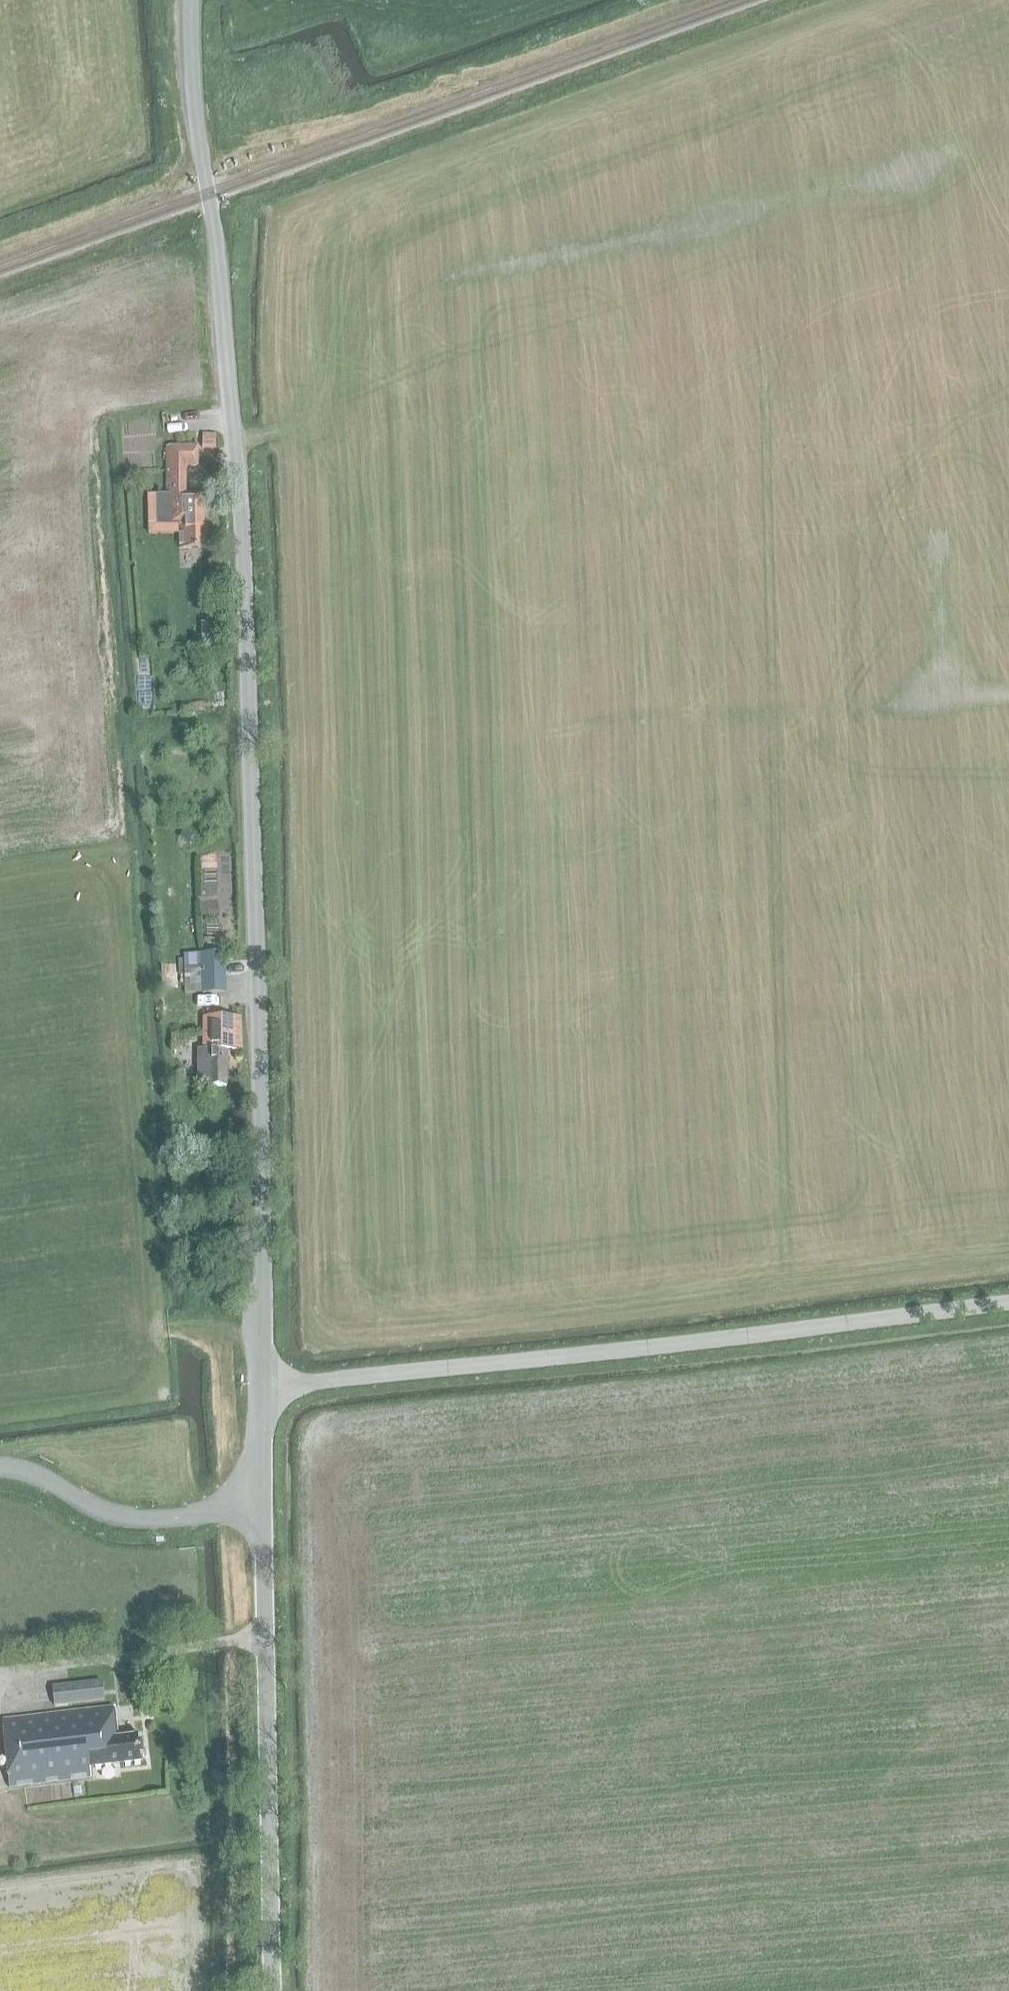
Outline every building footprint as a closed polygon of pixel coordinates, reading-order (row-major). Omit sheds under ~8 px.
[(166,446),(166,495),(155,495),(156,525),(178,525),(179,548),(204,548),(203,494),(184,494),(184,466),(197,466),(197,446),(166,446)] [(191,843),(195,837),(183,830),(179,837),(191,843)] [(184,994),(200,994),(225,993),(225,953),(200,954),(183,954),(184,994)] [(241,1048),(239,1017),(203,1018),(203,1049),(207,1049),(208,1085),(227,1085),(226,1049),(241,1048)] [(103,1700),(101,1682),(52,1688),(55,1706),(103,1700)] [(118,1738),(114,1707),(1,1721),(9,1788),(91,1778),(90,1768),(143,1762),(140,1736),(118,1738)]
